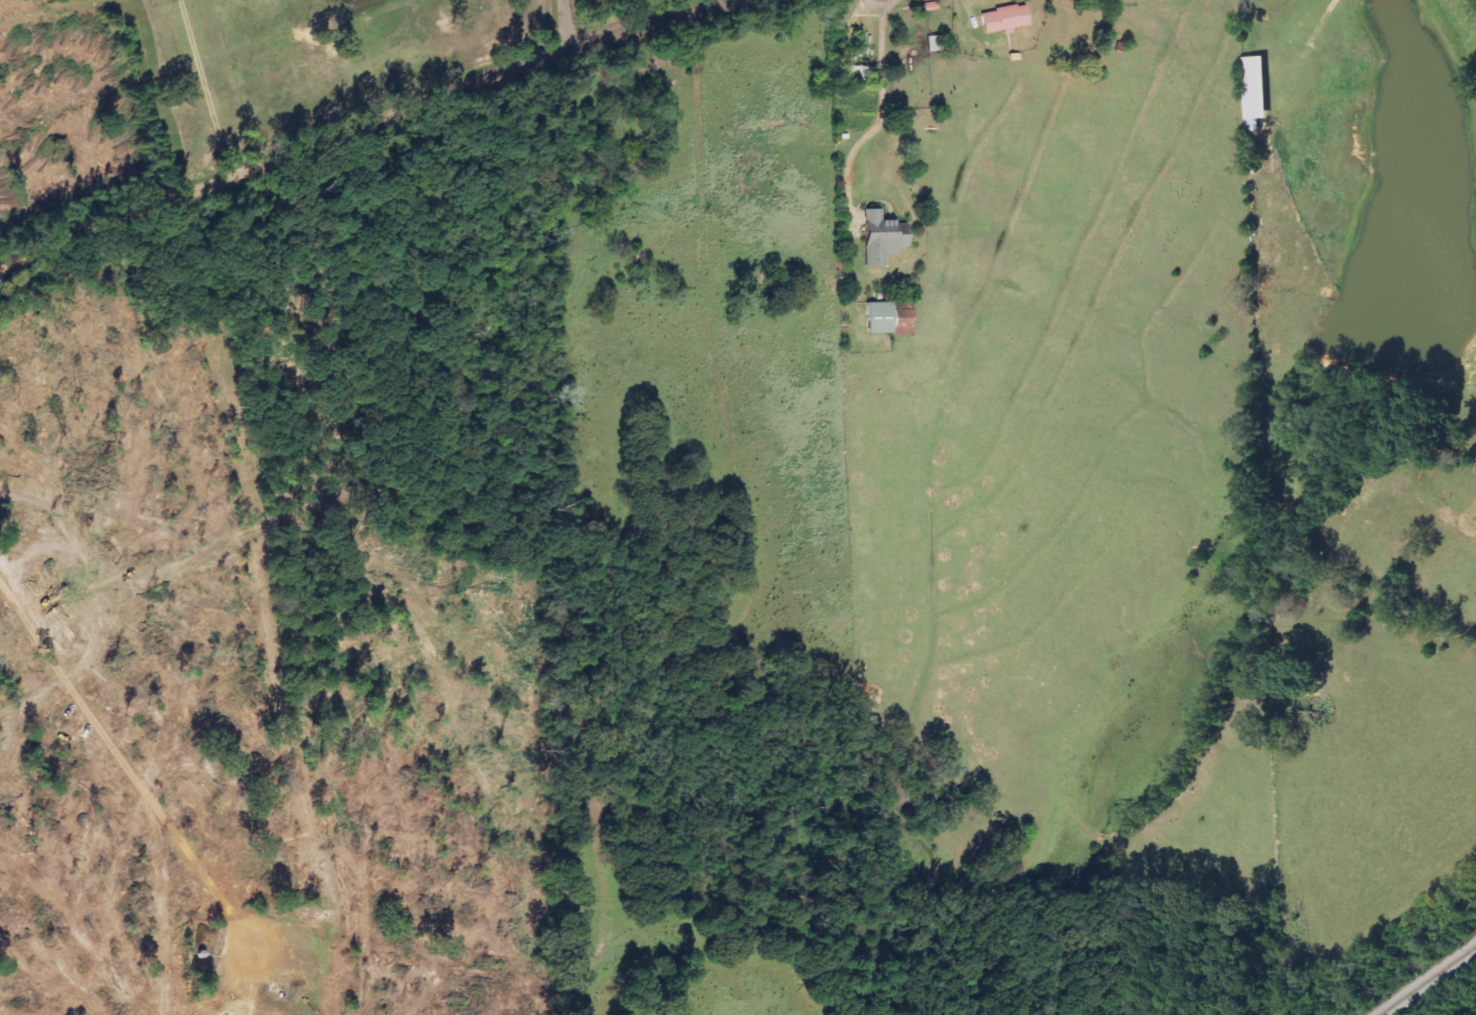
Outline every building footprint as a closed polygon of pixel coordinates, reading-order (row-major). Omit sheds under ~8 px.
[(982,34),(1027,26),(1023,5),(978,13),(982,34)] [(1269,119),(1267,57),(1246,58),(1248,120),(1269,119)] [(865,79),(865,66),(841,67),(841,80),(865,79)] [(863,267),(884,267),(884,256),(896,255),(896,247),(905,246),(905,224),(892,224),(892,220),(879,221),(879,209),(862,210),(863,267)] [(865,303),(865,334),(911,334),(910,309),(890,309),(890,303),(865,303)]
